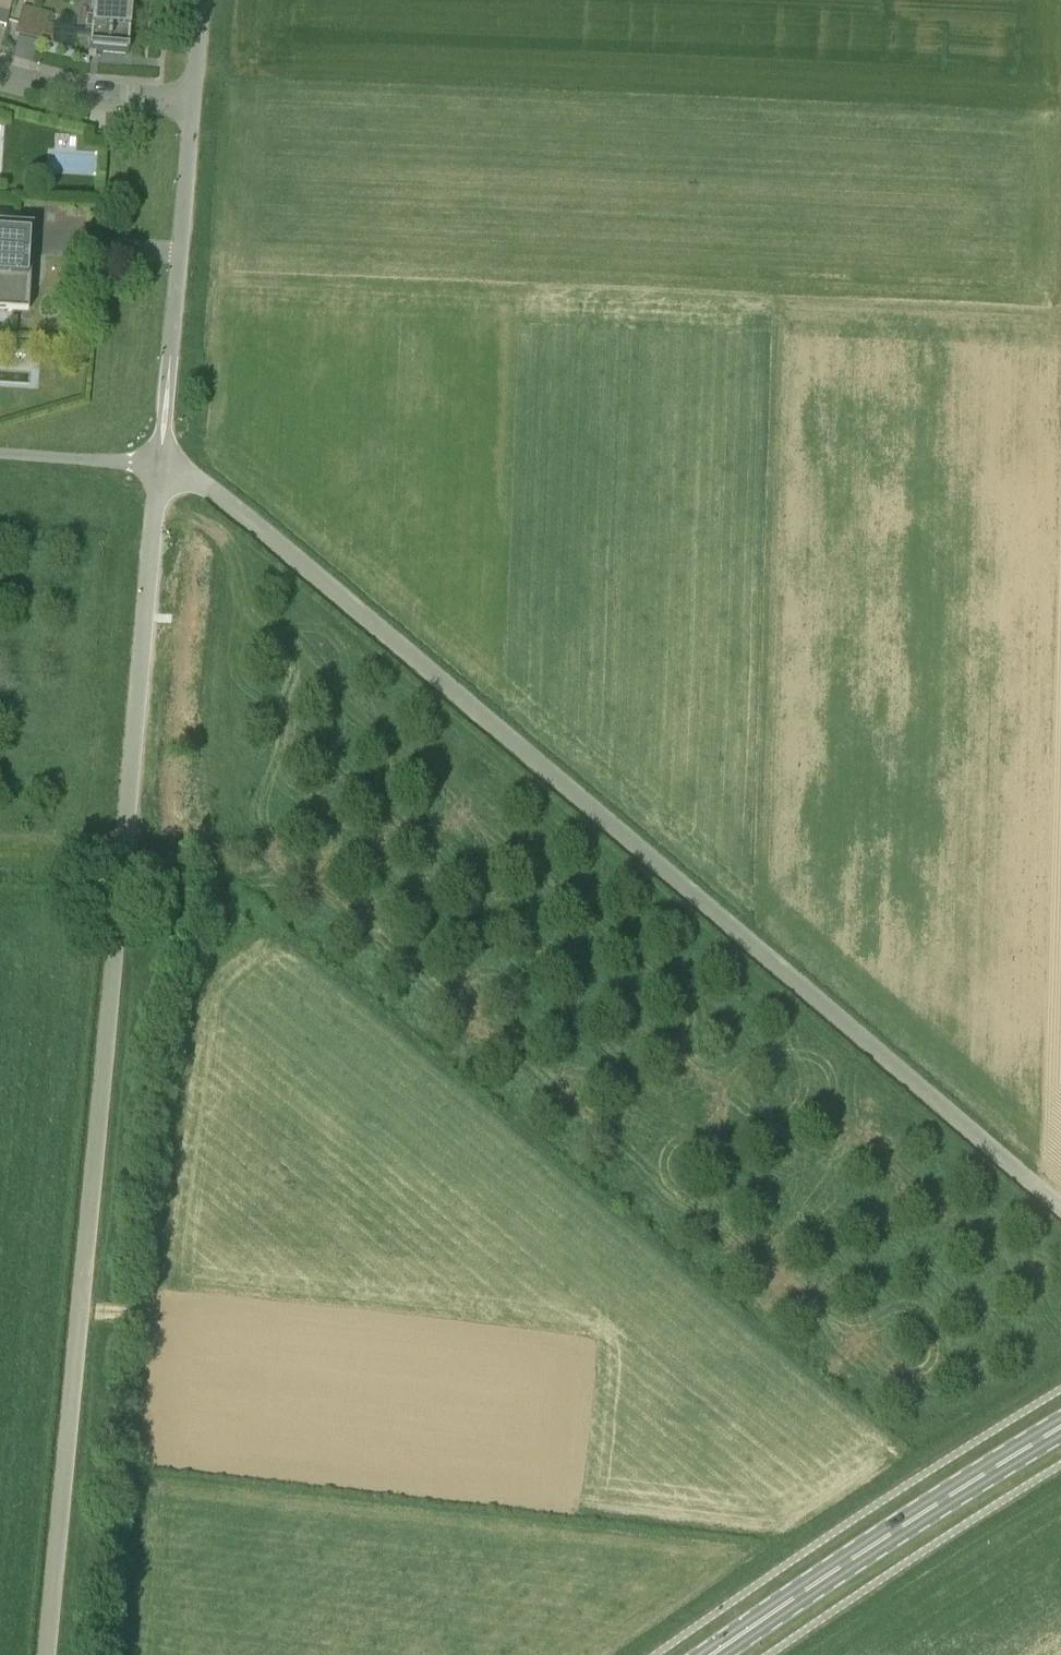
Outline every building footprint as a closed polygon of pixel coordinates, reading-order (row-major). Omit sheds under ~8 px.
[(7,21),(12,0),(0,0),(0,19),(7,21)] [(88,53),(126,56),(130,5),(126,5),(126,0),(92,0),(88,53)] [(50,45),(52,23),(49,23),(52,14),(22,6),(14,35),(50,45)] [(2,312),(24,314),(29,227),(0,225),(0,312),(2,312)]
